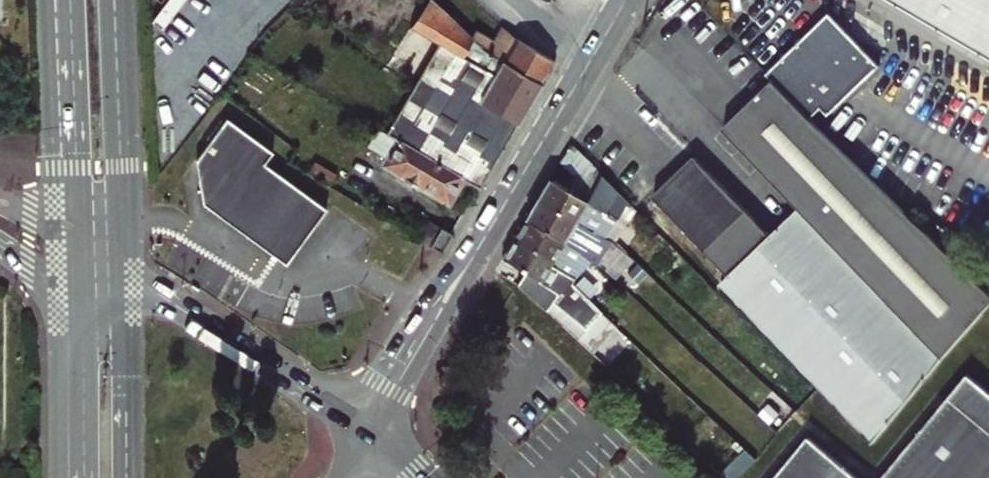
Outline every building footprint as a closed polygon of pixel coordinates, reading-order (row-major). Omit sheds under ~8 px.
[(462,179),(480,189),(541,84),(486,50),(470,37),(431,0),(430,0),(413,30),(438,44),(386,133),(462,179)] [(988,56),(988,0),(893,0),(988,56)] [(772,79),(807,115),(819,103),(827,112),(877,61),(825,10),(764,72),(772,79)] [(477,27),(470,37),(486,50),(541,84),(556,60),(523,43),(500,26),(493,37),(477,27)] [(779,185),(828,136),(807,115),(772,79),(723,127),(779,185)] [(205,206),(286,265),(326,210),(264,164),(273,152),(226,118),(196,161),(204,167),(198,176),(202,204),(205,206)] [(379,129),(368,147),(384,156),(380,163),(447,203),(462,179),(386,133),(379,129)] [(800,206),(847,255),(900,205),(872,178),(828,136),(779,185),(800,206)] [(847,255),(800,206),(771,234),(694,155),(651,196),(730,276),(721,284),(817,384),(871,441),(946,356),(847,255)] [(204,167),(196,161),(198,176),(204,167)] [(549,177),(537,199),(593,231),(603,236),(625,198),(600,173),(586,198),(549,177)] [(614,240),(634,207),(625,198),(603,236),(614,240)] [(537,199),(525,218),(582,252),(593,262),(614,240),(603,236),(593,231),(537,199)] [(847,255),(946,356),(988,307),(988,292),(900,205),(847,255)] [(525,218),(515,236),(552,259),(551,261),(575,276),(573,281),(578,287),(597,266),(593,262),(582,252),(525,218)] [(418,241),(431,248),(442,229),(430,222),(418,241)] [(431,248),(442,254),(453,236),(442,229),(431,248)] [(571,284),(573,281),(575,276),(551,261),(552,259),(515,236),(502,258),(521,270),(516,279),(547,297),(552,289),(559,293),(566,282),(571,284)] [(788,361),(769,385),(793,407),(811,384),(788,361)] [(976,366),(882,477),(988,477),(988,376),(976,366)] [(818,428),(810,437),(776,477),(879,477),(818,428)]
